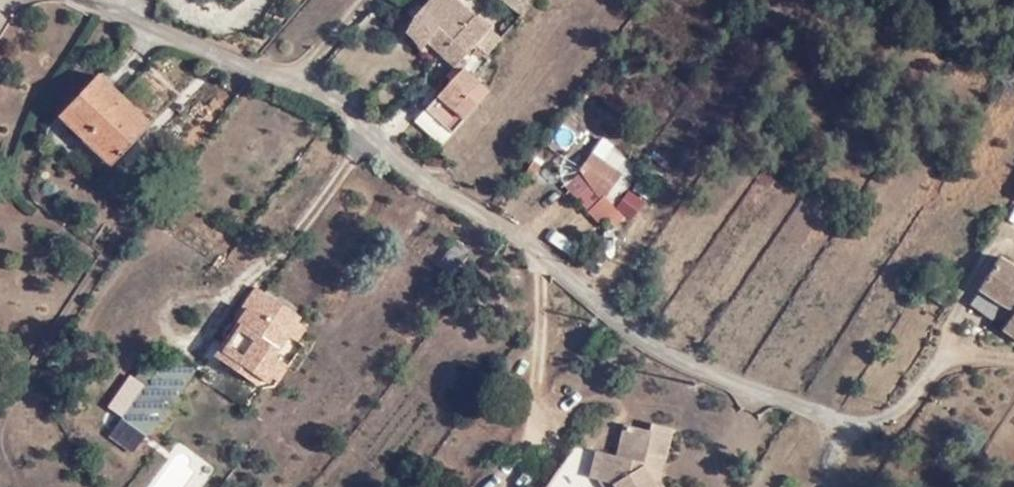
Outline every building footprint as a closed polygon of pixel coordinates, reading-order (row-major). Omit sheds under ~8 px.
[(414,22),(406,33),(419,50),(425,42),(437,30),(451,41),(468,23),(471,18),(451,0),(432,0),(414,22)] [(481,36),(490,25),(477,13),(475,15),(454,0),(451,0),(471,18),(468,23),(481,36)] [(439,55),(453,67),(481,36),(468,23),(451,41),(439,55)] [(425,42),(439,55),(451,41),(437,30),(425,42)] [(426,109),(450,132),(485,92),(475,85),(477,83),(461,68),(426,109)] [(109,163),(135,135),(147,122),(97,73),(58,113),(109,163)] [(580,170),(602,202),(623,174),(593,153),(591,153),(580,170)] [(997,257),(978,288),(1013,310),(1003,329),(1013,337),(1013,268),(997,257)] [(253,308),(285,332),(296,315),(263,292),(253,308)] [(290,336),(285,332),(253,308),(231,339),(237,344),(225,362),(257,383),(290,336)] [(219,358),(225,362),(237,344),(231,339),(219,358)] [(170,353),(123,419),(137,431),(148,438),(195,371),(170,353)] [(137,431),(123,419),(113,434),(127,444),(137,431)] [(546,486),(596,486),(597,483),(618,486),(667,486),(664,485),(645,472),(647,458),(668,463),(674,432),(651,428),(650,434),(624,430),(619,463),(568,454),(546,486)] [(664,485),(668,463),(647,458),(645,472),(664,485)]
